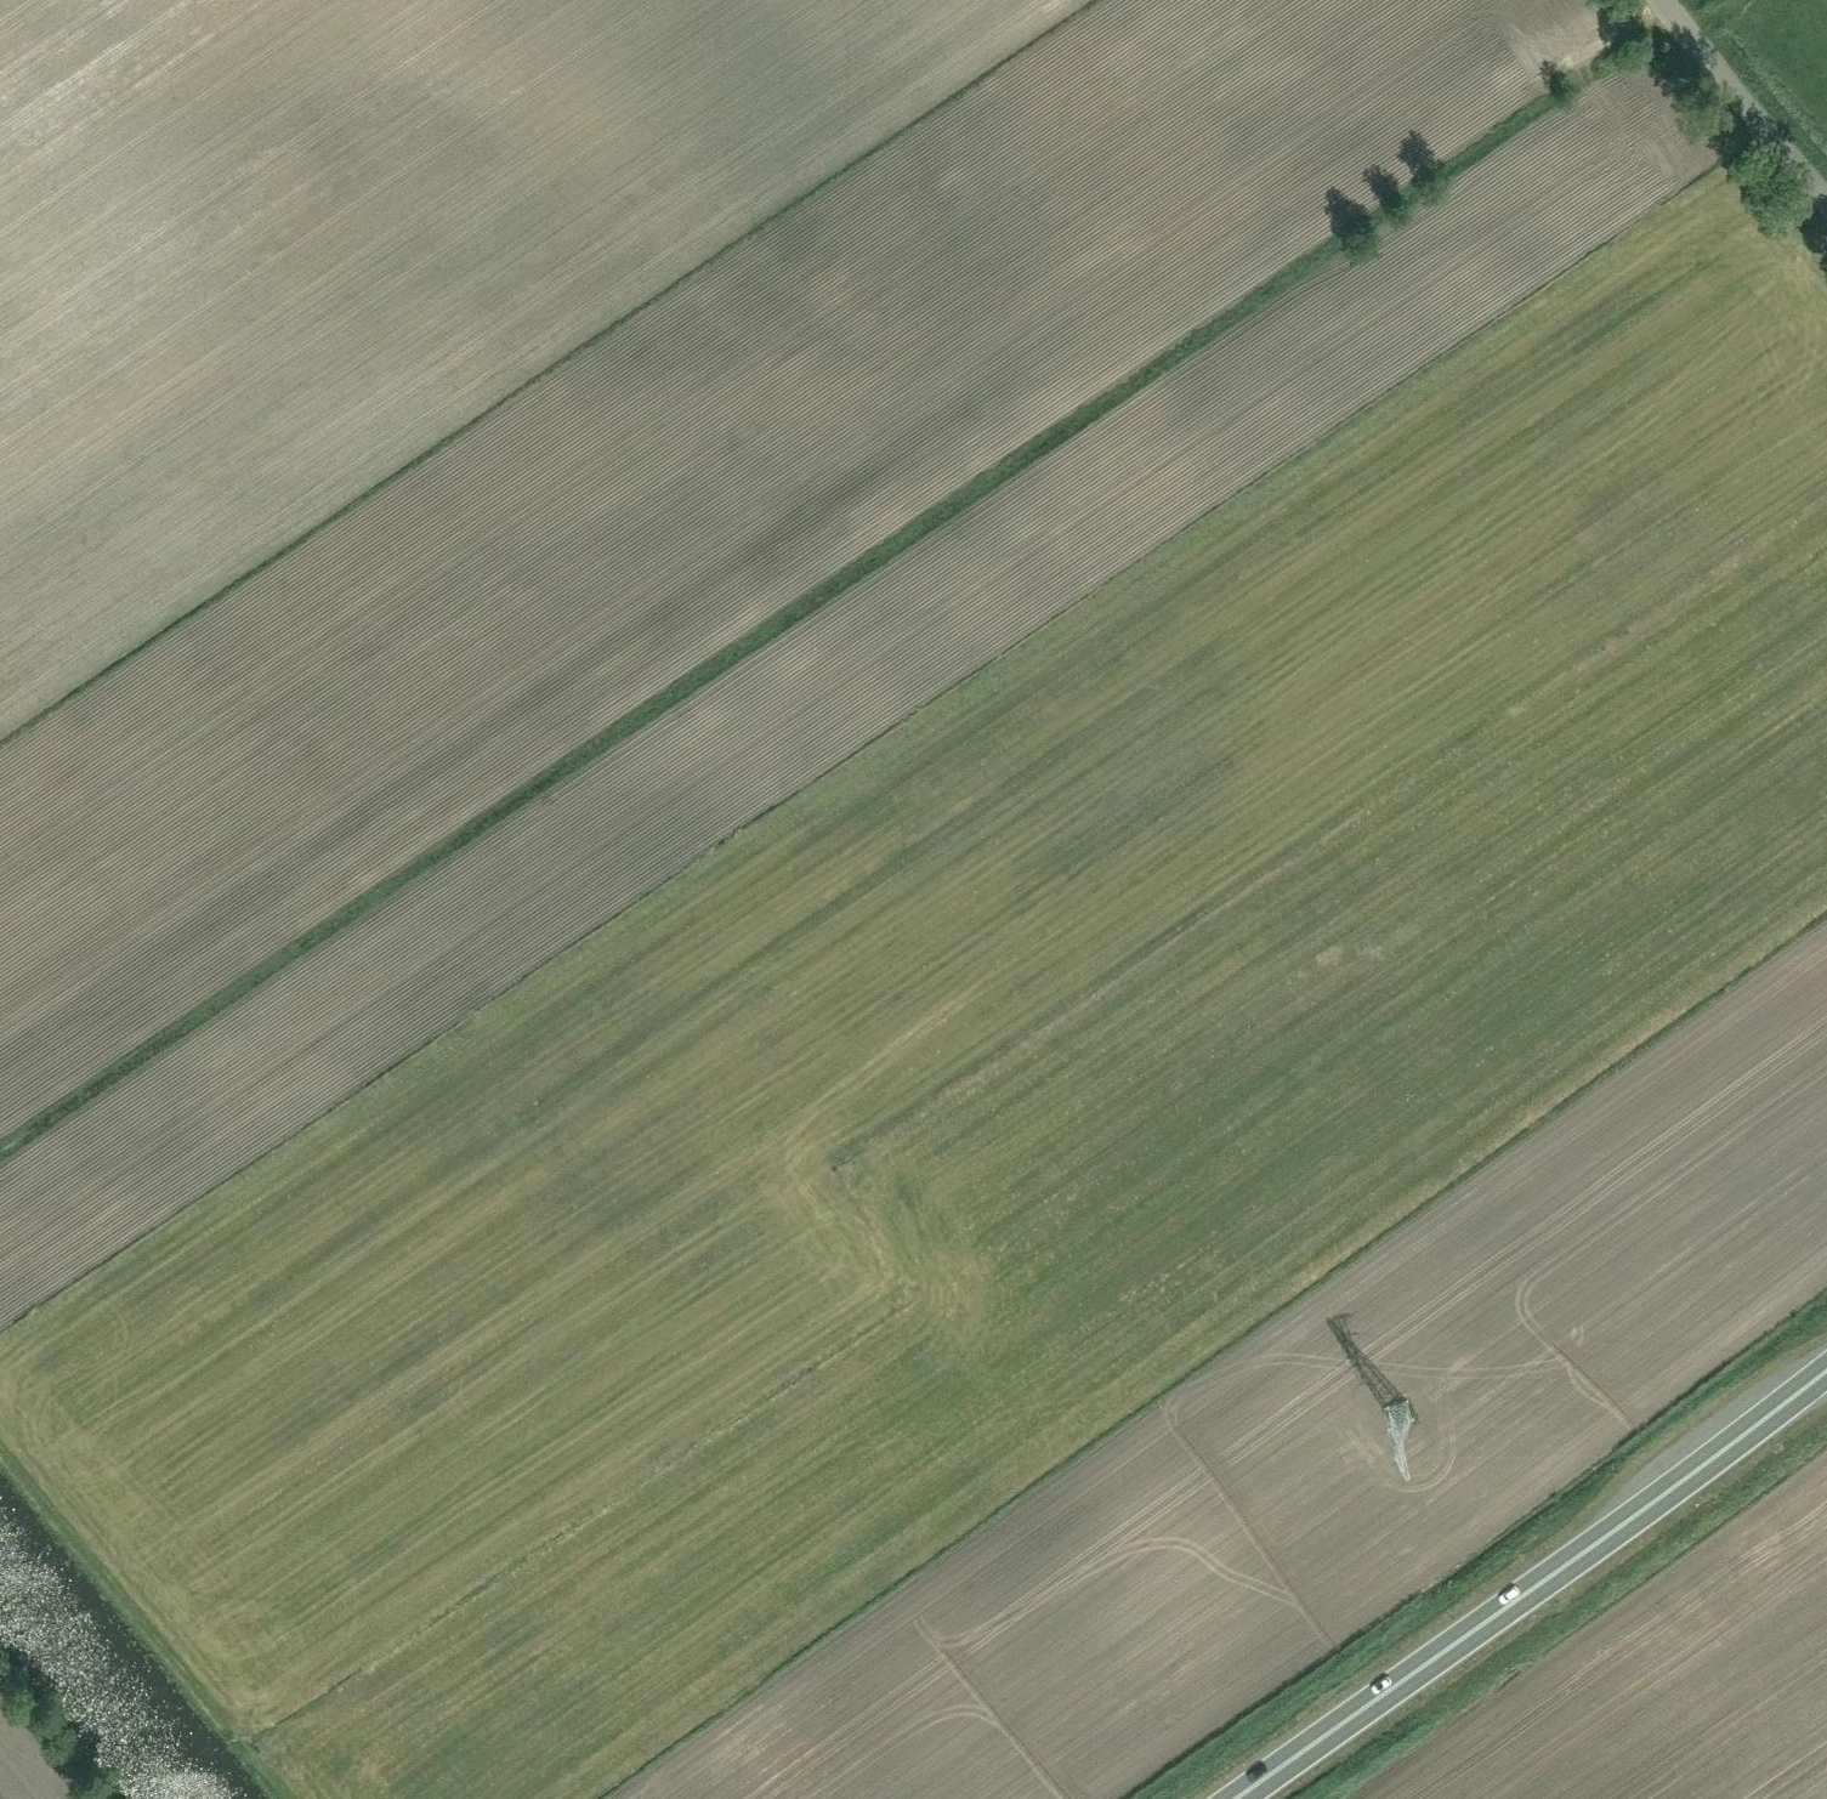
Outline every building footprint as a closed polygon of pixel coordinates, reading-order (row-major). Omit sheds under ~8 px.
[(1826,1373),(1826,1360),(1812,1371),(1818,1380),(1826,1373)]
